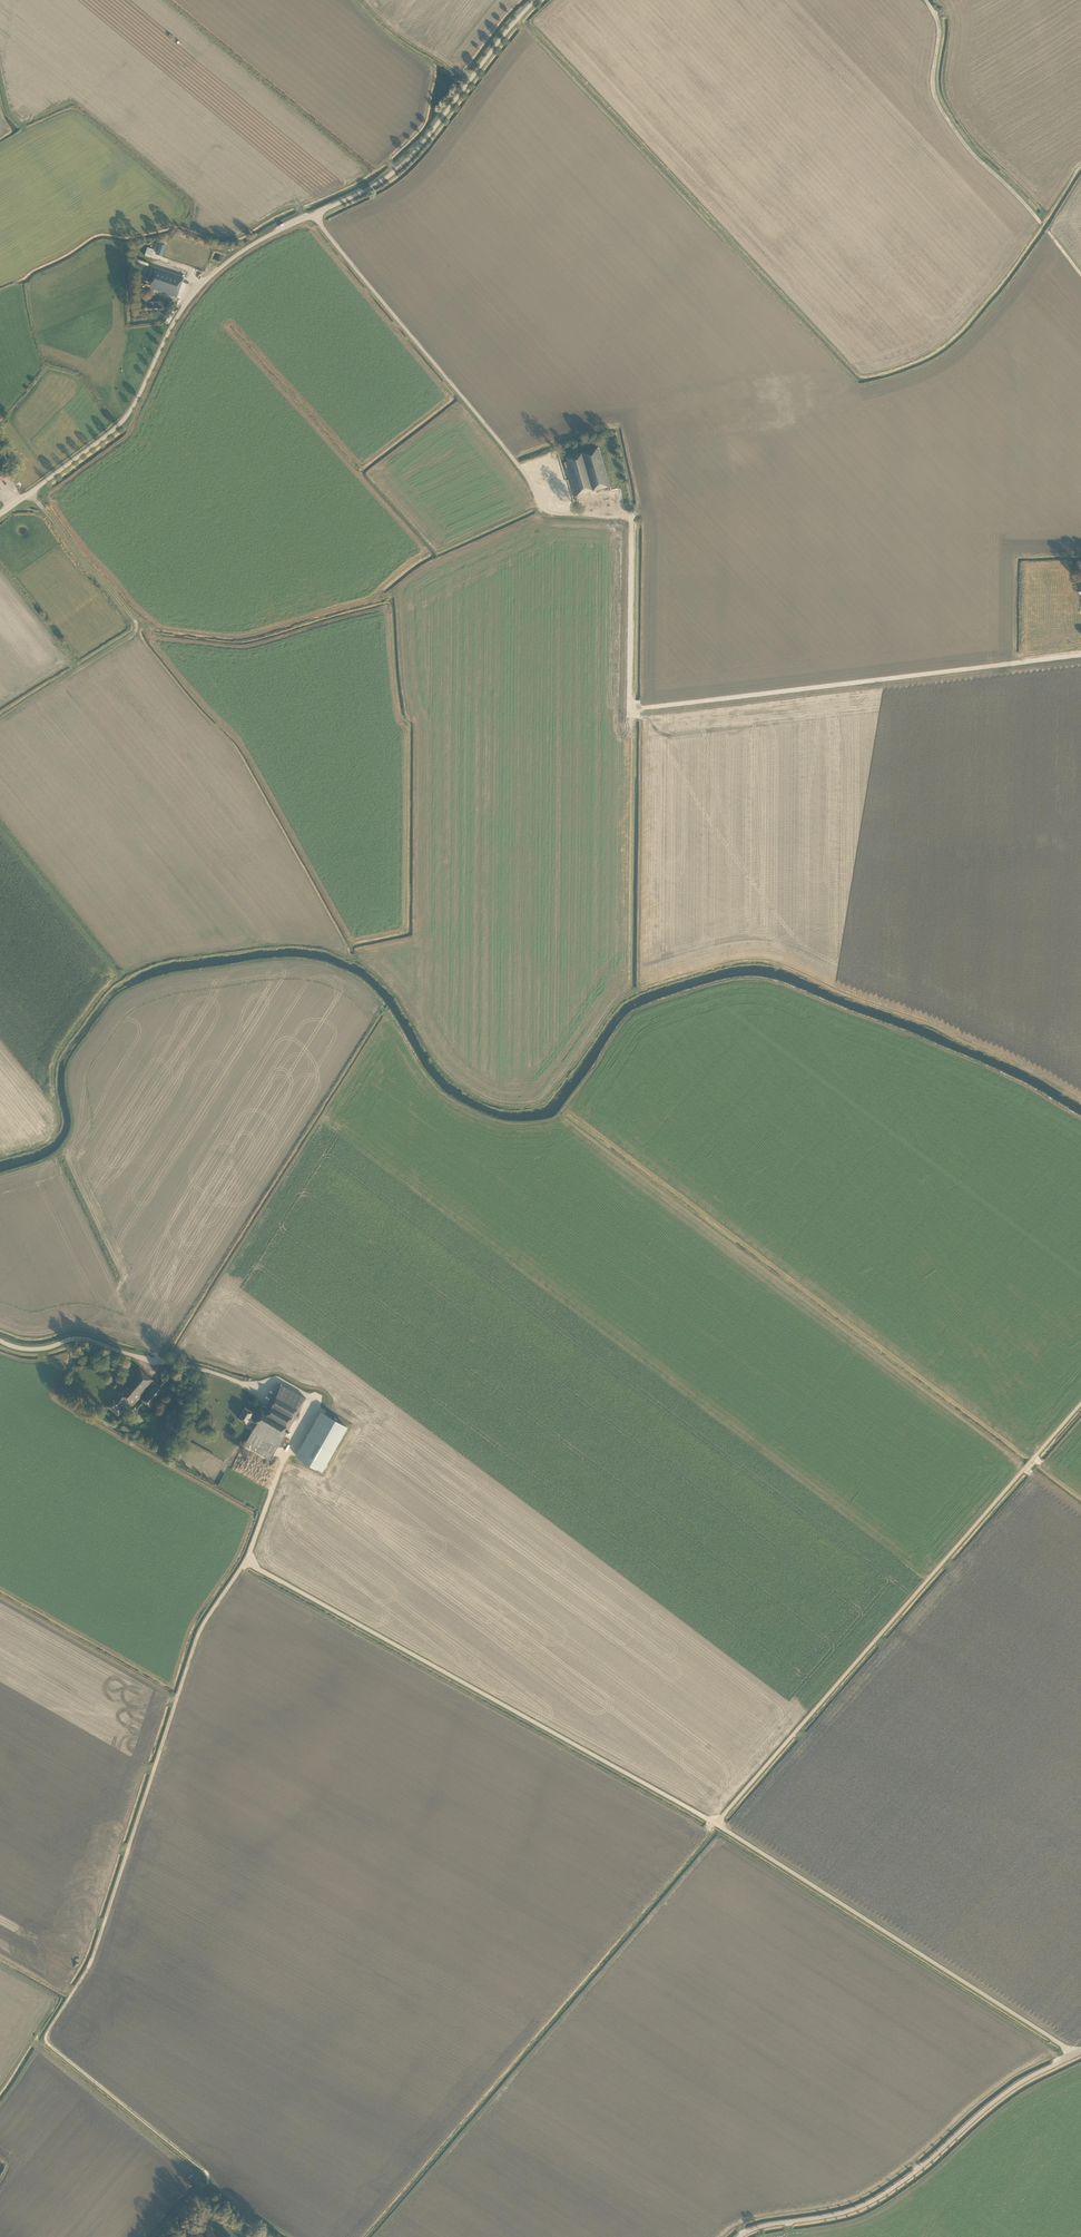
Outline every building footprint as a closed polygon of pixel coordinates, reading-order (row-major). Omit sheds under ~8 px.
[(162,256),(166,245),(162,244),(158,255),(162,256)] [(152,287),(179,296),(187,271),(175,267),(172,276),(153,269),(150,279),(148,279),(148,278),(140,275),(138,282),(146,284),(152,286),(152,287)] [(609,486),(598,447),(565,456),(566,461),(564,462),(565,467),(573,496),(609,486)] [(0,458),(0,479),(8,476),(0,458)] [(114,1400),(108,1406),(118,1415),(124,1408),(121,1405),(124,1402),(131,1408),(139,1398),(151,1408),(165,1391),(138,1367),(118,1393),(120,1395),(115,1400),(114,1400)] [(245,1444),(271,1459),(306,1398),(281,1384),(267,1407),(261,1404),(254,1416),(252,1415),(253,1412),(245,1408),(239,1419),(246,1423),(248,1421),(255,1425),(245,1444)] [(295,1456),(322,1471),(347,1427),(320,1411),(295,1456)] [(207,2227),(200,2236),(221,2236),(207,2227)]
